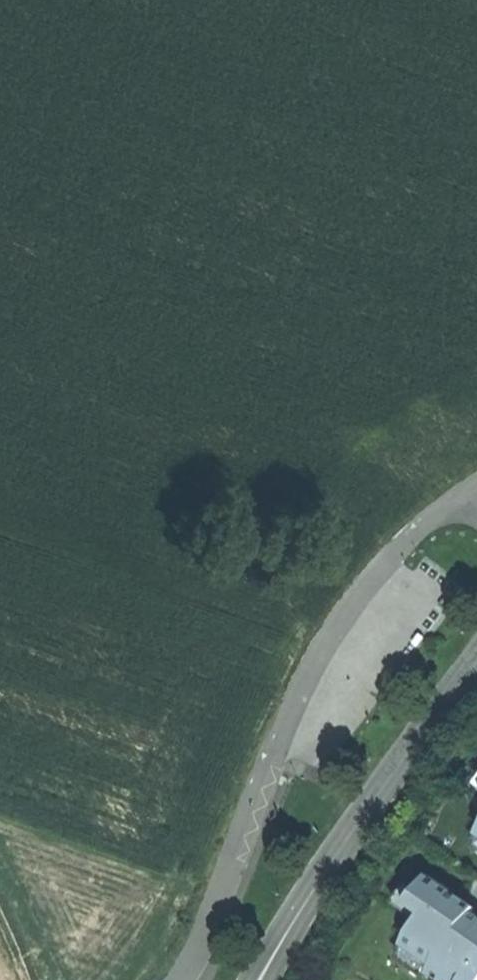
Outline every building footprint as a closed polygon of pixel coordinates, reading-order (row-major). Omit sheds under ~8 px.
[(463,906),(466,900),(429,875),(409,904),(426,915),(406,945),(435,965),(430,974),(439,979),(476,979),(476,915),(463,906)]
